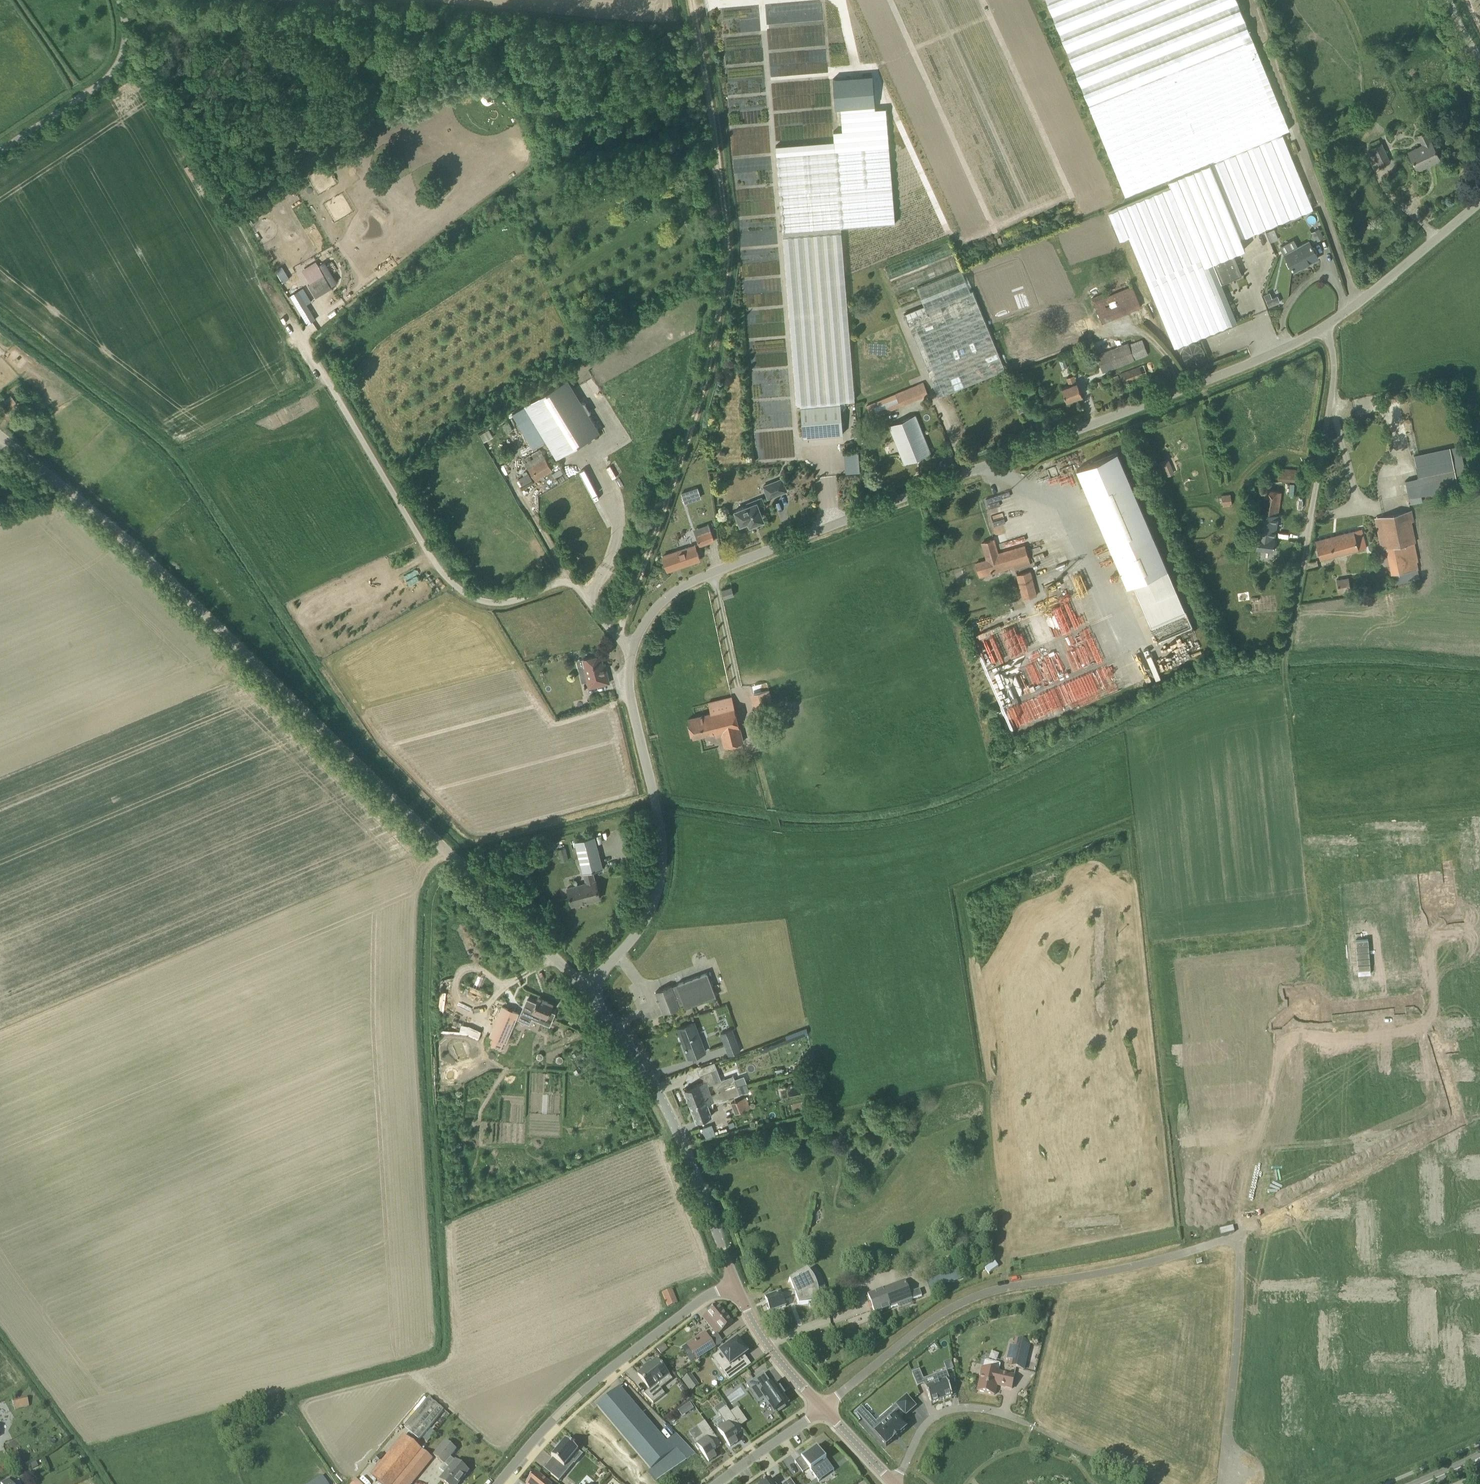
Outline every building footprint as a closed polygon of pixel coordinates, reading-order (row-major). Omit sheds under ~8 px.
[(1175,348),(1238,322),(1222,283),(1243,275),(1234,252),(1246,247),(1242,238),(1313,209),(1282,132),(1290,129),(1253,38),(1237,0),(1046,0),(1125,195),(1167,179),(1170,187),(1108,213),(1119,240),(1129,237),(1171,338),(1175,348)] [(870,75),(834,78),(836,109),(873,106),(870,75)] [(1430,142),(1426,132),(1418,136),(1423,146),(1409,153),(1417,170),(1440,159),(1432,142),(1430,142)] [(797,404),(801,404),(841,401),(855,399),(835,141),(776,145),(797,404)] [(1381,143),(1371,148),(1381,166),(1390,161),(1381,143)] [(197,160),(185,167),(192,181),(205,173),(197,160)] [(1316,241),(1324,237),(1319,228),(1311,232),(1316,241)] [(1294,271),(1307,264),(1306,262),(1318,256),(1309,241),(1300,246),(1285,255),(1294,271)] [(891,279),(953,255),(948,243),(886,267),(891,279)] [(896,293),(960,268),(956,256),(892,282),(896,293)] [(302,269),(316,293),(339,280),(333,269),(324,274),(317,260),(302,269)] [(1005,369),(1002,360),(973,291),(971,291),(962,269),(918,287),(925,305),(904,313),(938,397),(1005,369)] [(1103,324),(1143,307),(1133,285),(1106,296),(1104,292),(1092,298),(1103,324)] [(291,295),(308,324),(316,319),(306,302),(311,299),(304,287),(299,290),(291,295)] [(332,290),(323,296),(332,309),(341,303),(332,290)] [(1073,310),(1058,316),(1061,324),(1076,317),(1073,310)] [(1129,345),(1128,343),(1096,355),(1103,372),(1148,354),(1142,340),(1129,345)] [(1196,361),(1196,359),(1195,355),(1194,353),(1193,351),(1191,349),(1189,348),(1187,347),(1184,347),(1182,347),(1179,348),(1177,349),(1175,351),(1174,353),(1173,355),(1172,357),(1172,360),(1173,362),(1173,364),(1174,366),(1176,368),(1179,370),(1182,371),(1185,371),(1189,370),(1191,369),(1193,368),(1194,366),(1195,363),(1196,361)] [(1116,386),(1139,377),(1147,374),(1144,365),(1110,378),(1114,386),(1116,385),(1116,386)] [(1077,383),(1074,376),(1067,378),(1069,385),(1062,388),(1067,401),(1082,395),(1078,383),(1077,383)] [(557,457),(600,431),(568,379),(525,405),(557,457)] [(871,417),(928,394),(924,382),(896,393),(895,391),(866,403),(871,417)] [(11,395),(1,403),(11,415),(20,407),(11,395)] [(843,433),(841,401),(801,404),(803,436),(843,433)] [(905,463),(931,452),(915,416),(889,426),(905,463)] [(480,433),(483,440),(493,436),(490,429),(480,433)] [(1458,488),(1450,448),(1450,447),(1414,455),(1422,496),(1455,489),(1458,488)] [(535,480),(553,469),(541,449),(523,460),(535,480)] [(1168,569),(1153,535),(1117,452),(1077,469),(1113,552),(1127,586),(1133,584),(1168,569)] [(1295,481),(1296,470),(1280,468),(1279,480),(1295,481)] [(528,472),(518,478),(522,484),(532,478),(528,472)] [(769,498),(787,490),(782,478),(764,486),(769,498)] [(682,491),(685,502),(702,498),(699,487),(682,491)] [(1273,550),(1281,491),(1266,489),(1262,488),(1255,536),(1258,536),(1256,548),(1273,550)] [(553,504),(564,504),(564,492),(553,493),(553,504)] [(1223,507),(1232,506),(1230,494),(1222,495),(1223,507)] [(1296,506),(1304,507),(1305,494),(1297,494),(1296,506)] [(1247,496),(1246,504),(1254,504),(1255,496),(1247,496)] [(750,525),(764,520),(759,507),(765,505),(762,497),(747,503),(748,505),(735,510),(738,518),(737,518),(739,523),(740,523),(741,524),(749,521),(750,525)] [(1411,510),(1406,511),(1382,516),(1389,547),(1392,566),(1396,584),(1420,579),(1417,569),(1418,569),(1417,561),(1418,561),(1414,543),(1416,542),(1411,522),(1414,521),(1411,510)] [(700,545),(714,540),(711,530),(697,535),(697,536),(700,545)] [(1320,559),(1359,549),(1354,531),(1315,541),(1320,559)] [(998,553),(994,539),(982,543),(987,560),(977,563),(980,573),(1013,564),(1014,567),(1014,569),(1016,569),(1031,565),(1025,546),(998,553)] [(668,570),(700,559),(696,546),(664,556),(668,570)] [(1022,600),(1037,596),(1031,571),(1016,575),(1022,600)] [(1339,593),(1350,591),(1348,578),(1336,580),(1339,593)] [(725,598),(734,595),(732,587),(722,590),(725,598)] [(1257,611),(1270,610),(1269,597),(1256,599),(1257,611)] [(1175,633),(1185,628),(1183,623),(1173,628),(1175,633)] [(604,667),(601,654),(582,659),(587,681),(589,688),(610,683),(606,667),(604,667)] [(743,741),(732,697),(708,702),(711,713),(689,718),(693,737),(715,732),(716,736),(722,734),(725,746),(743,741)] [(583,873),(584,873),(593,871),(603,868),(595,836),(575,841),(583,873)] [(595,881),(593,871),(584,873),(586,883),(568,888),(572,905),(600,898),(596,880),(595,881)] [(1368,939),(1356,940),(1358,970),(1370,969),(1368,939)] [(716,996),(707,972),(677,984),(672,986),(671,986),(656,991),(664,1012),(679,1007),(679,1006),(684,1004),(686,1008),(716,996)] [(547,1017),(553,1004),(539,998),(533,1011),(539,1014),(536,1020),(534,1020),(529,1033),(540,1038),(542,1034),(546,1025),(544,1024),(547,1016),(547,1017)] [(506,1043),(514,1022),(518,1013),(503,1006),(499,1016),(490,1036),(492,1036),(489,1043),(501,1049),(504,1042),(506,1043)] [(689,1057),(705,1052),(694,1022),(678,1028),(689,1057)] [(729,1056),(740,1052),(732,1029),(721,1033),(729,1056)] [(716,1083),(712,1071),(702,1074),(705,1081),(685,1089),(690,1104),(711,1096),(707,1085),(713,1083),(717,1094),(737,1086),(735,1079),(726,1083),(725,1079),(716,1083)] [(744,1076),(735,1079),(737,1086),(747,1083),(744,1076)] [(720,1102),(741,1094),(737,1086),(717,1094),(719,1100),(720,1102)] [(707,1104),(713,1102),(711,1096),(690,1104),(697,1121),(712,1116),(707,1104)] [(736,1114),(750,1108),(746,1097),(731,1103),(736,1114)] [(986,1227),(972,1232),(977,1245),(991,1240),(986,1227)] [(779,1294),(765,1299),(768,1305),(767,1307),(768,1310),(770,1310),(770,1313),(784,1307),(782,1301),(796,1295),(799,1306),(809,1304),(810,1307),(819,1302),(816,1283),(813,1277),(807,1271),(805,1272),(797,1273),(798,1277),(790,1281),(794,1291),(780,1296),(779,1294)] [(905,1281),(868,1295),(875,1314),(897,1305),(899,1310),(913,1305),(911,1300),(923,1296),(921,1290),(910,1294),(905,1281)] [(672,1290),(663,1293),(664,1298),(668,1307),(677,1303),(674,1294),(672,1290)] [(718,1305),(703,1318),(718,1335),(732,1323),(718,1305)] [(695,1340),(687,1345),(690,1350),(696,1359),(697,1360),(715,1348),(710,1340),(709,1338),(698,1345),(695,1340)] [(736,1362),(744,1356),(748,1353),(747,1352),(744,1348),(743,1346),(744,1345),(740,1340),(739,1341),(738,1339),(720,1352),(726,1361),(719,1367),(729,1381),(742,1372),(736,1362)] [(1009,1345),(1005,1359),(1011,1361),(1009,1366),(1023,1369),(1030,1343),(1015,1340),(1014,1346),(1009,1345)] [(661,1354),(665,1351),(661,1345),(656,1349),(661,1354)] [(657,1360),(638,1375),(650,1390),(644,1394),(653,1404),(665,1394),(657,1385),(669,1375),(665,1370),(666,1370),(662,1364),(661,1364),(657,1360)] [(951,1360),(943,1363),(947,1372),(954,1369),(951,1360)] [(983,1368),(978,1392),(994,1395),(997,1385),(1012,1389),(1015,1376),(999,1373),(999,1371),(1000,1365),(999,1363),(987,1361),(985,1362),(983,1368)] [(920,1370),(912,1373),(918,1387),(924,1384),(925,1384),(923,1380),(920,1370)] [(937,1384),(925,1388),(931,1403),(952,1396),(947,1381),(949,1380),(946,1372),(935,1376),(937,1384)] [(697,1389),(688,1378),(683,1382),(692,1393),(697,1389)] [(754,1381),(747,1386),(754,1395),(760,1391),(754,1381)] [(772,1386),(761,1393),(770,1406),(775,1413),(778,1411),(779,1413),(786,1408),(785,1406),(789,1403),(784,1396),(785,1396),(780,1389),(775,1383),(772,1386)] [(616,1391),(597,1406),(652,1469),(671,1453),(663,1445),(616,1391)] [(875,1432),(874,1433),(875,1434),(881,1440),(886,1446),(885,1446),(886,1447),(887,1446),(893,1441),(900,1435),(906,1429),(907,1429),(899,1420),(904,1415),(905,1416),(905,1417),(906,1416),(910,1412),(911,1412),(911,1411),(915,1408),(916,1408),(916,1407),(916,1406),(915,1407),(911,1402),(907,1397),(907,1396),(906,1397),(901,1401),(897,1405),(896,1406),(897,1406),(899,1408),(892,1414),(894,1416),(887,1422),(875,1433),(875,1432)] [(429,1398),(404,1428),(420,1440),(432,1425),(443,1411),(444,1410),(442,1408),(429,1398)] [(26,1399),(13,1402),(14,1410),(28,1407),(26,1399)] [(678,1410),(683,1417),(695,1410),(690,1402),(678,1410)] [(726,1407),(718,1413),(726,1424),(718,1430),(730,1447),(738,1442),(734,1437),(743,1431),(740,1427),(742,1425),(736,1418),(741,1414),(738,1409),(731,1413),(726,1407)] [(862,1407),(856,1412),(861,1418),(867,1413),(862,1407)] [(702,1436),(694,1441),(696,1444),(695,1445),(698,1451),(700,1449),(709,1462),(716,1456),(713,1451),(722,1446),(705,1421),(696,1427),(702,1436)] [(373,1477),(382,1483),(411,1483),(433,1458),(425,1451),(405,1437),(373,1477)] [(554,1470),(551,1475),(559,1482),(569,1470),(574,1464),(574,1463),(571,1460),(575,1455),(578,1451),(578,1452),(579,1451),(566,1440),(565,1441),(563,1444),(561,1446),(560,1446),(556,1451),(557,1452),(554,1454),(552,1457),(551,1457),(553,1458),(560,1464),(554,1470)] [(445,1441),(434,1456),(444,1464),(450,1457),(456,1450),(448,1444),(445,1441)] [(817,1446),(801,1458),(809,1469),(816,1478),(832,1467),(817,1446)] [(441,1480),(445,1483),(458,1483),(468,1472),(452,1458),(446,1465),(450,1469),(446,1474),(441,1480)] [(527,1483),(549,1483),(544,1480),(544,1477),(540,1473),(537,1474),(536,1473),(527,1483)] [(309,1483),(328,1483),(322,1475),(309,1483)]
